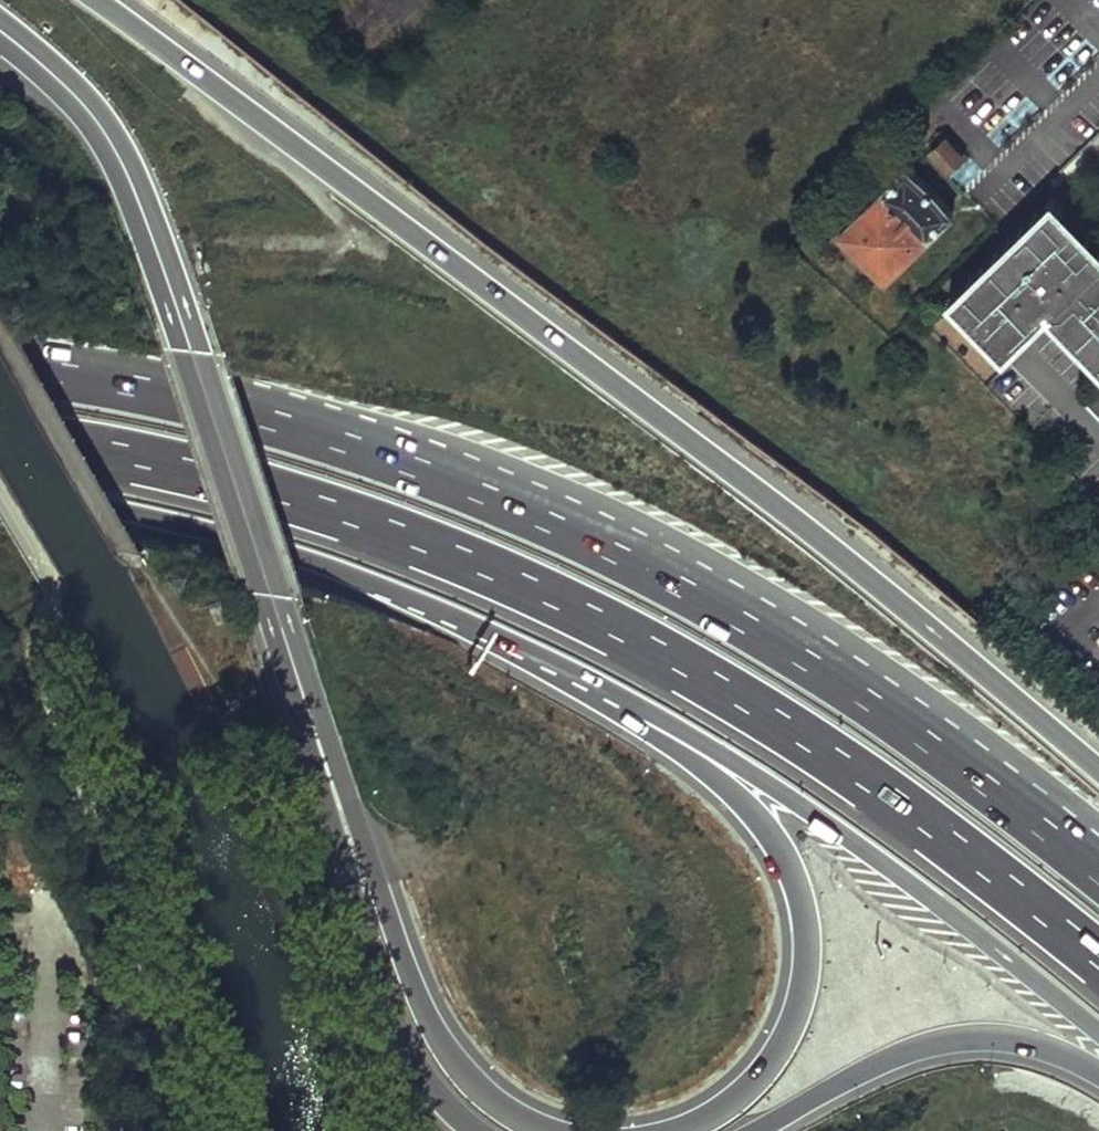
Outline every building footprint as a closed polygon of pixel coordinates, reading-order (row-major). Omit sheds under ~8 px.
[(944,137),(927,155),(946,174),(964,157),(944,137)] [(953,210),(906,164),(840,230),(887,276),(953,210)] [(1051,215),(947,315),(1003,373),(1047,330),(1098,383),(1098,264),(1051,215)] [(1094,389),(1082,400),(1098,418),(1098,394),(1094,389)] [(1086,499),(1098,512),(1098,487),(1086,499)]
